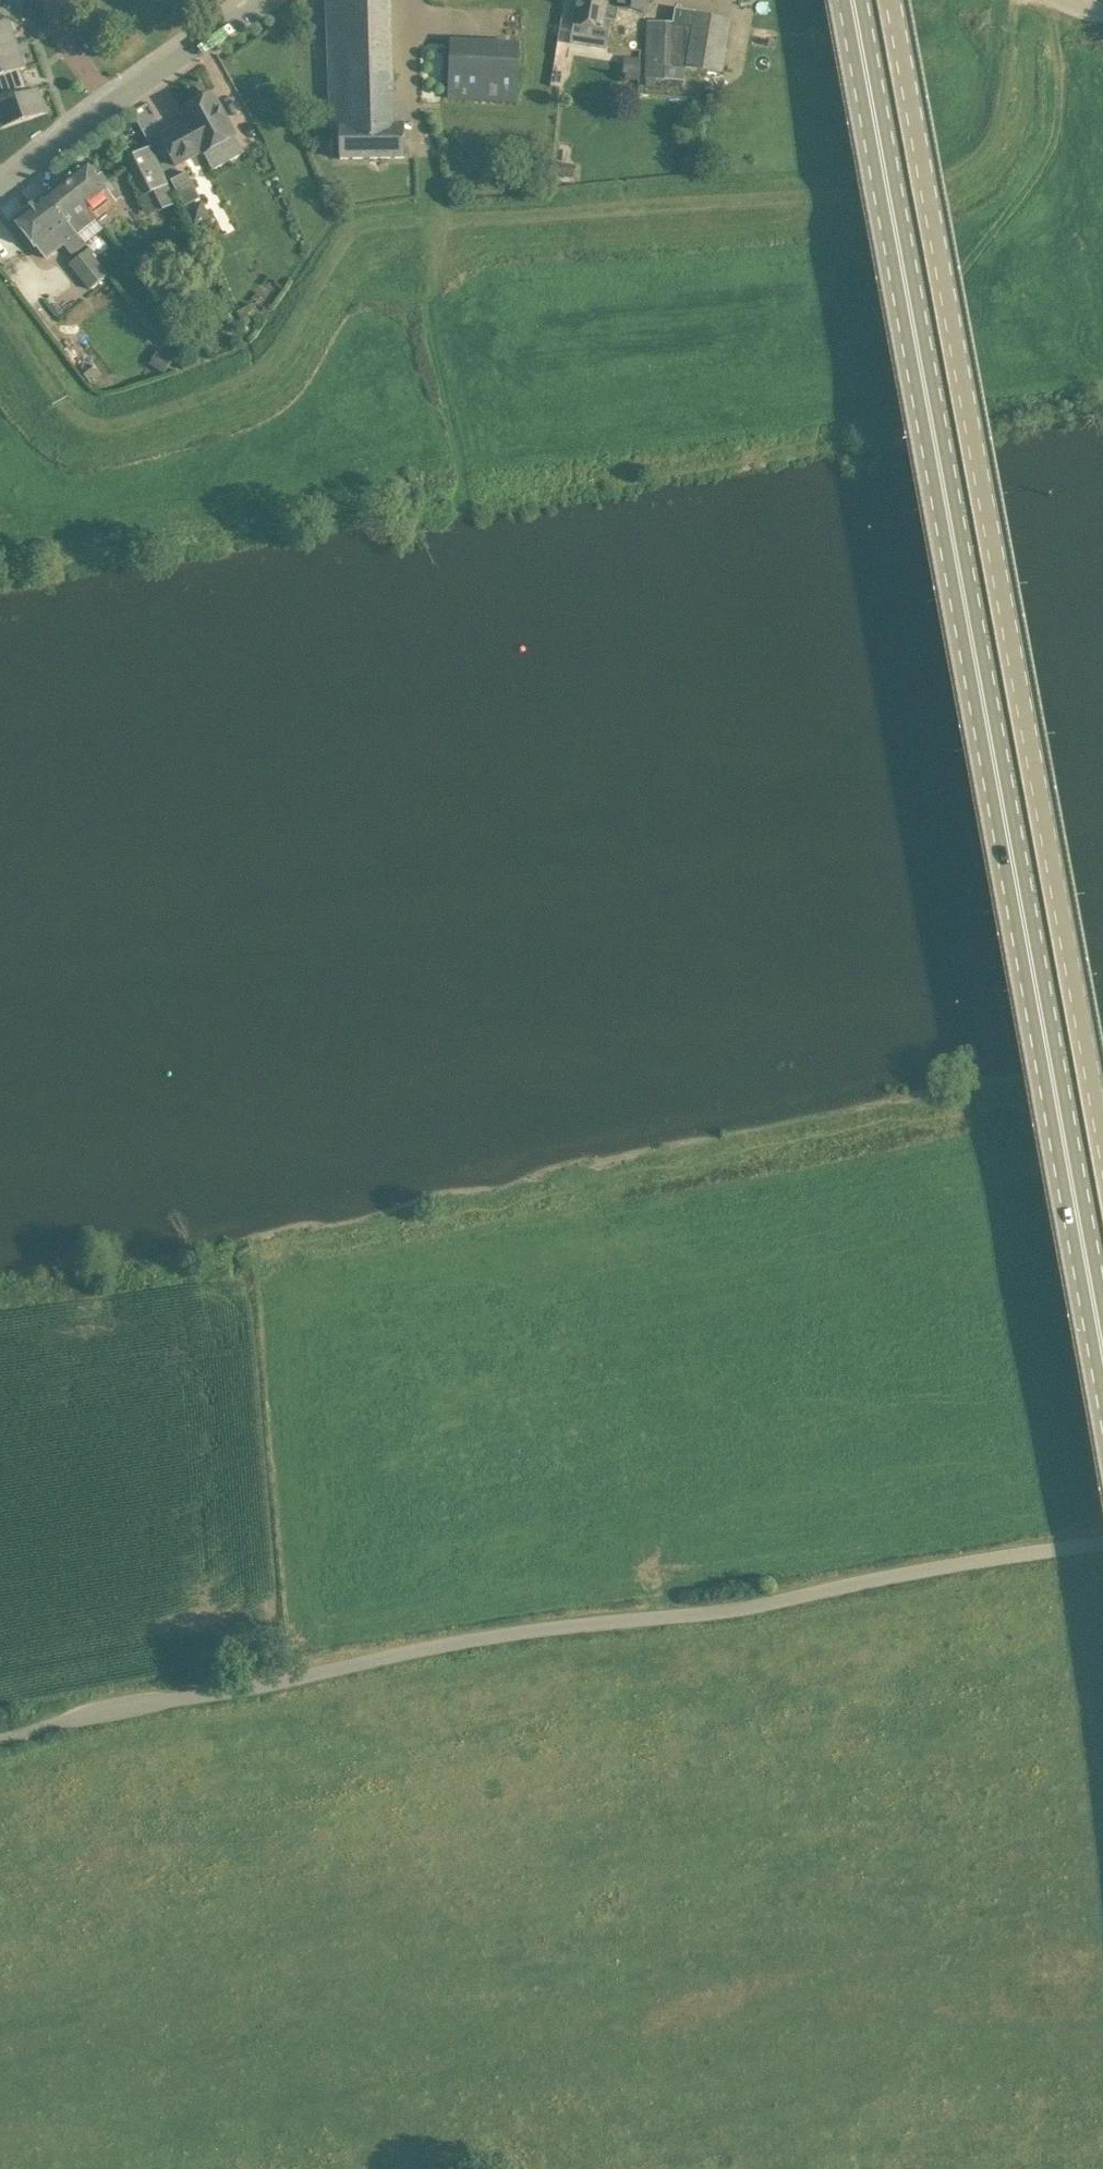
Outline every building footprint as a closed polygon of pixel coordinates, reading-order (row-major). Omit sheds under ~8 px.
[(340,159),(405,157),(404,115),(394,115),(393,97),(391,0),(327,0),(330,127),(339,127),(340,159)] [(575,24),(572,40),(598,44),(600,28),(602,29),(608,0),(579,0),(575,24)] [(602,29),(603,29),(605,19),(616,22),(619,8),(644,12),(647,0),(608,0),(602,29)] [(657,80),(684,80),(686,67),(721,72),(726,40),(730,18),(695,13),(693,25),(648,22),(646,78),(647,78),(647,86),(656,86),(657,80)] [(17,42),(9,20),(0,23),(0,48),(17,42)] [(448,39),(447,99),(523,100),(524,41),(448,39)] [(24,64),(17,42),(0,48),(0,72),(24,64)] [(640,78),(640,50),(628,50),(628,57),(624,57),(624,78),(640,78)] [(28,92),(21,70),(26,68),(24,64),(0,72),(0,102),(28,92)] [(0,102),(0,123),(2,129),(47,113),(38,89),(29,92),(28,92),(0,102)] [(236,135),(213,93),(180,111),(188,125),(180,129),(179,126),(160,136),(163,141),(157,144),(165,159),(171,156),(176,165),(202,151),(203,153),(236,135)] [(150,147),(149,147),(127,158),(135,174),(154,212),(177,201),(150,147)] [(65,180),(97,220),(117,204),(86,163),(65,180)] [(574,177),(575,165),(555,163),(554,175),(574,177)] [(185,207),(201,199),(187,172),(171,180),(185,207)] [(77,236),(84,244),(104,228),(97,220),(65,180),(46,195),(77,236)] [(13,220),(36,249),(54,235),(70,255),(84,244),(77,236),(46,195),(13,220)] [(96,263),(81,276),(90,287),(106,274),(96,263)] [(165,372),(173,360),(158,350),(150,362),(165,372)] [(198,353),(179,360),(182,368),(201,361),(198,353)]
